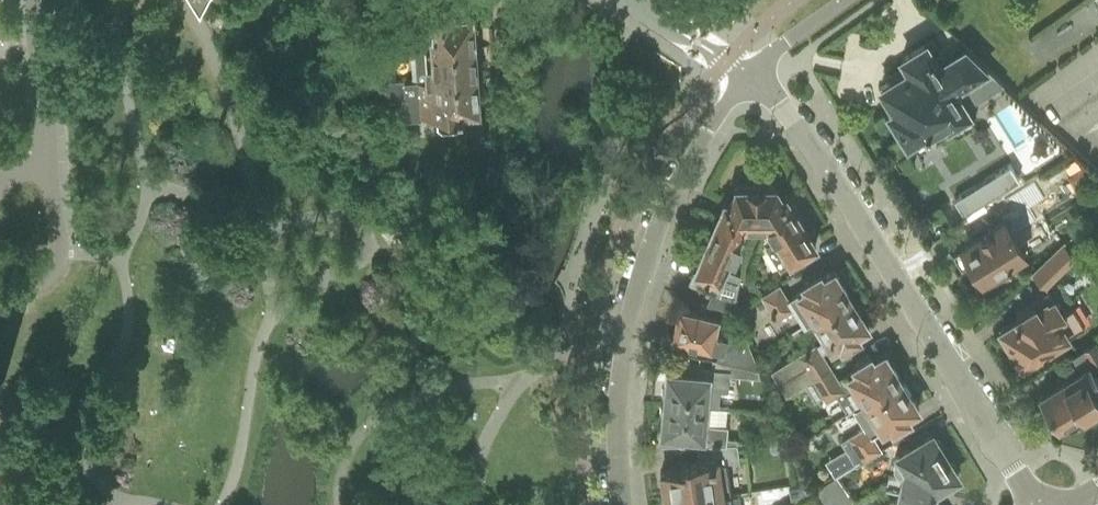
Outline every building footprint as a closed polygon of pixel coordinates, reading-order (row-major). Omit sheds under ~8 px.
[(426,30),(427,50),(479,46),(478,29),(474,29),(473,15),(465,16),(464,8),(405,12),(406,23),(432,22),(432,30),(426,30)] [(218,30),(230,19),(222,10),(210,20),(218,30)] [(908,69),(880,86),(894,109),(888,113),(906,141),(907,142),(944,119),(948,124),(968,112),(965,108),(1004,84),(982,62),(966,47),(955,53),(946,59),(931,38),(901,57),(908,69)] [(407,81),(387,82),(388,91),(481,84),(479,46),(436,49),(427,50),(411,51),(412,76),(412,78),(413,80),(410,81),(407,81)] [(481,84),(388,91),(388,99),(406,98),(408,117),(439,115),(439,125),(444,125),(444,129),(459,128),(459,124),(462,124),(461,113),(463,113),(463,111),(480,110),(478,91),(482,91),(481,84)] [(965,213),(1023,179),(1014,164),(956,198),(965,213)] [(970,189),(994,173),(990,166),(965,182),(970,189)] [(1004,221),(952,254),(961,267),(970,262),(981,280),(1023,253),(1011,235),(1034,220),(1027,209),(1049,196),(1038,178),(995,205),(1004,221)] [(724,203),(719,215),(743,226),(767,226),(768,224),(767,223),(776,218),(768,206),(783,197),(781,194),(780,195),(773,183),(736,184),(728,201),(727,200),(725,203),(724,203)] [(774,241),(766,246),(779,267),(797,256),(815,244),(797,215),(799,211),(795,204),(790,204),(785,196),(783,197),(768,206),(776,218),(767,223),(768,224),(767,226),(776,240),(774,241)] [(748,228),(719,215),(715,217),(711,224),(713,228),(690,280),(713,290),(707,302),(733,310),(737,296),(734,295),(738,277),(729,273),(741,245),(738,243),(745,228),(748,228)] [(1062,242),(1031,272),(1044,285),(1075,255),(1085,244),(1074,233),(1063,243),(1062,242)] [(762,295),(761,296),(776,319),(793,309),(803,326),(812,321),(813,322),(852,298),(834,270),(823,277),(820,272),(803,283),(805,287),(788,299),(779,285),(762,295)] [(1018,317),(1000,329),(1023,365),(1045,351),(1051,347),(1052,349),(1066,341),(1064,338),(1084,326),(1072,308),(1065,312),(1053,295),(1051,296),(1046,289),(1029,299),(1031,303),(1016,313),(1018,317)] [(852,298),(813,322),(824,340),(817,344),(822,352),(828,348),(830,351),(838,346),(839,348),(859,335),(858,333),(869,325),(852,298)] [(675,320),(672,336),(693,341),(719,348),(716,359),(757,370),(746,339),(738,336),(714,331),(718,316),(700,311),(679,306),(678,311),(674,312),(673,318),(675,320)] [(1037,395),(1045,409),(1047,407),(1059,427),(1072,419),(1070,417),(1080,411),(1084,417),(1097,408),(1097,380),(1093,372),(1097,369),(1097,346),(1095,341),(1068,357),(1077,371),(1037,395)] [(786,393),(813,377),(829,367),(815,345),(773,371),(786,393)] [(813,377),(803,382),(814,400),(823,394),(827,400),(838,393),(851,385),(856,393),(843,401),(850,412),(863,404),(901,380),(884,352),(873,359),(871,355),(851,367),(852,369),(836,379),(829,367),(813,377)] [(662,388),(662,395),(665,397),(665,401),(719,405),(720,390),(728,391),(729,370),(730,363),(700,355),(699,368),(699,373),(667,370),(666,386),(662,388)] [(901,380),(863,404),(874,422),(879,431),(881,433),(889,428),(890,431),(910,418),(908,415),(919,408),(910,394),(911,391),(905,382),(903,382),(901,380)] [(661,406),(660,413),(663,416),(662,431),(680,432),(679,443),(679,444),(705,444),(727,444),(736,445),(737,440),(729,439),(727,438),(726,438),(727,425),(717,424),(719,405),(665,401),(664,405),(661,406)] [(866,427),(842,442),(856,465),(880,450),(871,436),(879,431),(874,422),(866,427)] [(888,475),(885,486),(902,490),(935,499),(937,489),(957,477),(954,473),(955,468),(952,463),(947,462),(940,451),(941,446),(938,440),(933,439),(931,435),(895,457),(892,465),(896,472),(901,473),(900,478),(888,475)] [(664,474),(662,478),(662,484),(666,487),(668,502),(730,494),(726,463),(726,461),(738,459),(737,446),(736,445),(727,444),(705,444),(707,459),(682,462),(682,464),(678,464),(679,467),(664,469),(664,474)] [(824,484),(838,504),(850,497),(837,476),(824,484)] [(812,492),(820,504),(838,504),(824,484),(812,492)] [(935,499),(902,490),(878,504),(934,504),(935,499)] [(730,494),(668,502),(668,504),(732,504),(730,494)]
